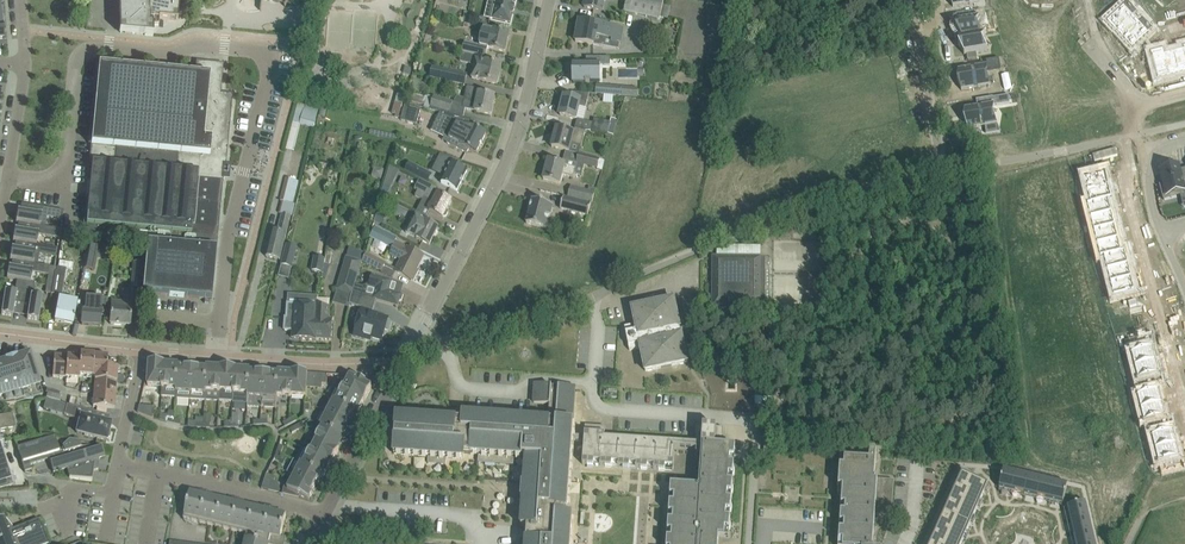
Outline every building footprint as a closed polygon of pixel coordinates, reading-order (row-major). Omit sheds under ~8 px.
[(119,33),(153,36),(153,35),(152,25),(159,25),(159,18),(177,20),(179,0),(118,0),(119,33)] [(512,13),(514,13),(515,6),(514,6),(515,0),(491,0),(491,3),(489,2),(486,16),(510,22),(512,13)] [(584,8),(596,10),(603,12),(606,0),(586,0),(584,8)] [(624,13),(659,20),(660,18),(668,19),(671,7),(662,5),(664,0),(627,0),(624,13)] [(1152,4),(1156,8),(1160,4),(1156,0),(1152,4)] [(1128,2),(1106,22),(1116,32),(1116,31),(1133,16),(1137,12),(1128,2)] [(1160,4),(1156,8),(1161,14),(1165,10),(1160,4)] [(959,22),(955,29),(962,38),(982,35),(976,25),(979,18),(980,14),(980,12),(974,13),(973,13),(974,19),(972,20),(959,22)] [(1133,16),(1116,31),(1123,38),(1140,23),(1139,23),(1133,16)] [(1140,23),(1123,38),(1132,48),(1153,29),(1143,19),(1139,23),(1140,23)] [(620,43),(623,29),(579,21),(576,42),(603,47),(605,38),(612,39),(612,42),(620,43)] [(1160,27),(1155,31),(1159,35),(1164,31),(1160,27)] [(505,53),(509,34),(484,29),(480,46),(465,43),(462,53),(486,58),(488,48),(490,49),(505,53)] [(1155,31),(1150,36),(1154,40),(1159,35),(1155,31)] [(962,38),(958,45),(965,55),(988,51),(982,41),(985,34),(982,35),(962,38)] [(1163,48),(1150,52),(1157,79),(1170,76),(1164,54),(1165,54),(1163,48)] [(1174,51),(1180,73),(1184,72),(1184,54),(1184,49),(1183,49),(1174,51)] [(1165,54),(1164,54),(1170,76),(1180,73),(1174,51),(1165,54)] [(485,62),(477,60),(477,58),(462,55),(460,63),(474,66),(472,78),(482,80),(482,81),(497,85),(502,66),(485,62)] [(572,69),(572,74),(573,74),(573,83),(602,83),(602,63),(600,63),(600,58),(586,58),(586,63),(579,63),(579,65),(574,65),(574,70),(572,69)] [(88,216),(87,235),(147,241),(142,293),(205,299),(204,303),(210,304),(210,300),(211,300),(223,176),(224,175),(232,94),(220,93),(223,64),(196,61),(194,74),(98,65),(91,144),(90,144),(89,162),(92,162),(87,216),(88,216)] [(964,70),(960,82),(969,91),(998,87),(993,79),(993,66),(964,70)] [(405,67),(403,73),(410,75),(412,69),(405,67)] [(431,67),(429,78),(463,86),(466,75),(431,67)] [(597,84),(596,94),(637,97),(637,95),(626,89),(618,89),(618,86),(597,84)] [(424,108),(440,113),(449,115),(462,118),(463,117),(465,109),(491,115),(495,97),(480,93),(480,90),(467,87),(463,105),(434,97),(434,98),(431,97),(431,98),(429,97),(428,98),(427,97),(426,98),(409,93),(407,100),(425,106),(424,108)] [(585,109),(589,94),(574,93),(572,99),(564,97),(560,116),(576,120),(579,107),(585,109)] [(398,94),(392,114),(399,115),(404,96),(398,94)] [(314,129),(319,108),(305,105),(307,100),(301,98),(294,122),(293,122),(286,150),(293,152),(300,125),(314,129)] [(972,106),(964,116),(975,127),(1008,122),(1001,114),(1003,101),(972,106)] [(411,105),(405,103),(401,118),(401,121),(417,125),(421,110),(410,107),(411,105)] [(322,104),(319,116),(324,117),(327,105),(322,104)] [(448,131),(452,133),(447,143),(467,154),(469,149),(476,153),(486,134),(472,126),(474,122),(462,119),(462,118),(449,115),(440,113),(434,126),(448,133),(448,131)] [(616,124),(594,119),(593,124),(589,123),(577,120),(575,127),(614,135),(616,124)] [(614,135),(575,127),(574,133),(557,129),(552,147),(566,151),(563,160),(566,161),(577,164),(585,166),(597,169),(600,160),(570,152),(572,143),(582,146),(585,132),(592,131),(608,134),(614,136),(614,135)] [(436,163),(435,164),(440,166),(436,173),(445,177),(441,184),(446,186),(457,192),(467,171),(457,166),(454,165),(456,160),(440,155),(436,163)] [(574,178),(577,164),(566,161),(565,165),(548,161),(543,180),(560,184),(562,175),(574,178)] [(411,164),(407,172),(415,177),(419,168),(411,164)] [(1160,185),(1164,200),(1165,200),(1164,197),(1180,193),(1182,192),(1183,192),(1184,197),(1184,198),(1184,182),(1183,183),(1182,179),(1179,170),(1178,167),(1177,167),(1166,170),(1160,171),(1162,179),(1161,179),(1162,183),(1163,183),(1163,184),(1160,185)] [(789,171),(764,179),(767,189),(792,182),(789,171)] [(1105,172),(1083,177),(1083,179),(1084,179),(1085,183),(1084,183),(1085,184),(1087,190),(1086,191),(1108,186),(1105,172)] [(721,178),(725,189),(733,186),(729,175),(721,178)] [(292,204),(298,181),(286,178),(281,201),(282,202),(292,204)] [(386,179),(382,193),(387,195),(393,182),(386,179)] [(423,201),(424,198),(434,202),(429,212),(432,213),(443,219),(444,217),(446,217),(448,213),(447,211),(452,202),(439,195),(441,190),(430,185),(420,180),(415,190),(418,191),(415,196),(423,201)] [(1108,186),(1086,191),(1086,192),(1087,192),(1090,204),(1111,199),(1111,200),(1112,200),(1108,186)] [(588,192),(571,187),(569,196),(592,202),(596,189),(589,188),(588,192)] [(588,216),(591,204),(563,197),(560,209),(588,216)] [(1090,204),(1086,205),(1086,206),(1087,206),(1090,218),(1089,218),(1089,219),(1114,213),(1111,200),(1111,199),(1090,204)] [(547,229),(550,218),(553,206),(533,200),(526,224),(547,229)] [(283,249),(291,216),(293,217),(296,205),(292,204),(282,202),(279,213),(282,214),(278,232),(273,230),(266,257),(280,261),(283,249)] [(46,227),(47,217),(62,219),(64,211),(33,206),(32,213),(18,211),(16,222),(30,225),(43,227),(46,227)] [(429,245),(438,228),(426,222),(428,218),(417,212),(406,233),(429,245)] [(1114,213),(1089,219),(1090,219),(1093,231),(1092,231),(1093,232),(1118,226),(1114,213)] [(27,244),(37,245),(38,235),(53,237),(55,229),(43,227),(30,225),(29,232),(17,230),(15,230),(13,241),(15,242),(27,244)] [(1118,226),(1093,232),(1096,244),(1096,245),(1118,240),(1121,239),(1118,226)] [(370,239),(392,250),(398,238),(376,227),(370,239)] [(1118,240),(1096,245),(1096,246),(1097,245),(1100,257),(1099,258),(1099,259),(1103,258),(1104,258),(1103,257),(1121,253),(1121,252),(1118,240)] [(58,248),(37,245),(27,244),(26,251),(14,249),(12,248),(10,260),(12,260),(24,262),(37,264),(39,254),(56,257),(58,248)] [(281,265),(292,268),(297,247),(287,244),(281,265)] [(88,246),(84,269),(94,271),(99,247),(88,246)] [(417,270),(424,256),(408,248),(406,251),(395,246),(391,254),(402,260),(395,272),(411,280),(413,281),(419,271),(417,270)] [(363,262),(365,253),(349,249),(346,258),(337,290),(352,294),(362,261),(363,262)] [(1121,253),(1103,257),(1104,258),(1107,270),(1106,270),(1106,271),(1131,265),(1127,251),(1121,252),(1121,253)] [(392,278),(397,269),(386,264),(366,253),(365,253),(363,262),(382,271),(381,272),(392,278)] [(314,257),(312,271),(322,273),(325,259),(314,257)] [(713,269),(713,307),(733,307),(738,307),(759,308),(759,307),(764,307),(765,267),(759,267),(759,259),(759,258),(733,257),(718,257),(716,257),(713,257),(713,258),(713,269)] [(7,279),(16,280),(26,282),(31,283),(32,272),(47,275),(49,266),(37,264),(24,262),(23,269),(11,267),(9,267),(7,279)] [(142,289),(144,263),(134,263),(132,288),(142,289)] [(1131,265),(1106,271),(1107,271),(1110,283),(1109,283),(1109,284),(1134,278),(1134,277),(1131,265)] [(57,267),(57,268),(56,268),(53,286),(51,294),(61,296),(66,269),(57,267)] [(373,299),(376,300),(398,306),(399,302),(402,301),(403,296),(389,291),(392,281),(372,275),(369,286),(376,288),(373,299)] [(1134,278),(1109,284),(1109,285),(1110,284),(1113,296),(1112,296),(1113,298),(1140,291),(1137,276),(1134,277),(1134,278)] [(15,302),(22,303),(26,282),(16,280),(14,293),(5,291),(1,315),(13,317),(13,314),(15,302)] [(26,282),(22,303),(29,304),(27,317),(27,319),(39,321),(43,297),(33,295),(35,283),(31,283),(26,282)] [(373,311),(376,300),(373,299),(353,293),(350,305),(362,308),(354,336),(364,339),(365,336),(382,341),(385,330),(388,331),(391,321),(388,321),(388,320),(369,314),(370,311),(373,311)] [(696,309),(693,296),(681,299),(687,327),(699,324),(696,309)] [(74,319),(75,317),(78,301),(59,297),(55,321),(72,325),(74,319)] [(110,324),(130,326),(131,314),(132,298),(125,297),(125,301),(124,308),(111,307),(111,312),(110,324)] [(316,340),(316,339),(317,319),(318,305),(318,297),(317,297),(317,306),(288,304),(289,301),(288,301),(288,304),(287,318),(285,318),(284,331),(293,331),(292,339),(316,340)] [(636,327),(625,329),(629,351),(640,348),(645,371),(690,362),(677,299),(654,304),(632,309),(636,327)] [(100,326),(100,314),(101,307),(93,307),(93,303),(83,302),(82,324),(100,326)] [(331,340),(332,329),(332,320),(327,319),(328,306),(318,305),(317,319),(316,339),(331,340)] [(1137,352),(1130,353),(1130,355),(1131,354),(1132,359),(1133,361),(1134,364),(1133,364),(1134,366),(1133,367),(1155,362),(1155,361),(1150,340),(1135,344),(1137,352)] [(15,404),(15,401),(42,392),(40,385),(30,353),(0,363),(0,406),(15,404)] [(80,358),(79,376),(92,377),(93,355),(80,354),(80,358)] [(95,377),(107,367),(108,357),(93,355),(92,377),(95,377)] [(52,377),(65,378),(67,357),(54,356),(52,377)] [(67,357),(65,378),(78,379),(79,376),(80,358),(67,357)] [(1155,362),(1133,367),(1133,368),(1134,368),(1135,370),(1136,373),(1135,373),(1136,375),(1137,379),(1136,380),(1137,381),(1140,380),(1142,387),(1156,384),(1157,384),(1161,383),(1159,375),(1164,374),(1161,360),(1155,361),(1155,362)] [(165,364),(165,363),(150,362),(148,386),(162,387),(163,387),(164,364),(165,364)] [(179,368),(179,365),(165,364),(164,364),(163,387),(162,387),(162,388),(176,389),(177,389),(178,368),(179,368)] [(116,382),(117,368),(107,367),(95,377),(95,380),(116,382)] [(220,391),(221,368),(207,367),(206,370),(207,370),(205,392),(206,392),(206,394),(220,395),(220,393),(220,391)] [(235,392),(236,369),(236,368),(221,367),(221,368),(220,391),(220,393),(220,400),(234,401),(235,392)] [(176,399),(191,400),(191,393),(193,369),(179,368),(178,368),(177,389),(176,389),(176,399)] [(205,401),(206,394),(206,392),(205,392),(207,370),(206,370),(193,369),(191,393),(191,400),(205,401)] [(250,373),(250,370),(236,369),(235,392),(234,401),(233,403),(248,403),(248,394),(250,373)] [(291,397),(291,396),(293,373),(292,373),(278,372),(278,375),(277,396),(291,397)] [(306,397),(306,387),(307,373),(292,372),(292,373),(293,373),(291,396),(306,397)] [(247,406),(262,407),(264,374),(250,373),(248,394),(248,403),(247,406)] [(314,388),(315,374),(307,373),(306,387),(314,388)] [(276,409),(277,399),(277,396),(278,375),(264,374),(262,407),(276,409)] [(322,389),(323,384),(322,384),(323,374),(315,374),(314,388),(322,389)] [(358,380),(351,376),(344,389),(364,400),(365,401),(372,387),(365,384),(366,382),(359,378),(358,380)] [(95,387),(94,393),(115,395),(116,388),(116,382),(95,380),(95,387)] [(1144,394),(1136,396),(1136,397),(1137,397),(1138,401),(1139,404),(1139,403),(1140,407),(1139,407),(1140,409),(1139,409),(1139,410),(1162,404),(1157,384),(1156,384),(1142,387),(1144,394)] [(718,536),(728,537),(735,447),(722,446),(724,428),(697,426),(695,444),(605,438),(605,427),(585,426),(585,436),(572,435),(575,388),(535,385),(534,403),(550,404),(549,420),(524,419),(463,414),(462,420),(397,416),(394,454),(428,456),(428,464),(446,465),(447,458),(464,459),(464,453),(479,454),(478,463),(514,465),(514,457),(526,458),(524,483),(522,483),(521,499),(523,499),(521,526),(527,526),(527,540),(526,539),(526,543),(570,543),(572,515),(566,515),(571,440),(584,441),(583,464),(673,470),(673,466),(674,448),(693,449),(697,449),(696,454),(702,455),(699,487),(671,486),(667,543),(717,543),(718,536)] [(357,413),(364,400),(344,389),(343,388),(336,401),(355,412),(357,413)] [(60,401),(61,397),(59,396),(60,393),(47,389),(46,393),(47,394),(46,397),(60,401)] [(114,408),(115,395),(94,393),(93,407),(114,408)] [(754,404),(769,405),(770,398),(755,397),(754,404)] [(336,401),(334,400),(327,413),(349,424),(355,412),(336,401)] [(1162,404),(1139,410),(1140,410),(1141,412),(1142,416),(1142,418),(1143,418),(1144,422),(1142,422),(1143,424),(1150,422),(1152,429),(1167,425),(1167,424),(1165,418),(1162,404)] [(107,441),(107,439),(110,438),(110,436),(108,434),(111,424),(96,420),(98,413),(66,405),(64,414),(80,421),(77,433),(107,441)] [(153,419),(154,407),(139,406),(138,413),(153,419)] [(342,437),(349,424),(327,413),(320,427),(322,428),(323,427),(342,437)] [(14,431),(12,417),(0,418),(0,433),(14,431)] [(1154,436),(1150,437),(1151,438),(1152,438),(1153,442),(1153,444),(1154,447),(1154,449),(1154,450),(1176,445),(1176,444),(1171,423),(1167,424),(1167,425),(1152,429),(1154,436)] [(323,427),(322,428),(316,440),(318,440),(338,450),(345,438),(342,437),(323,427)] [(17,447),(25,472),(31,470),(30,465),(49,459),(53,473),(67,469),(69,478),(69,479),(92,482),(93,471),(98,470),(95,460),(105,457),(102,447),(90,450),(90,447),(81,448),(79,442),(69,439),(62,447),(63,448),(59,450),(54,436),(17,447)] [(332,464),(339,451),(338,450),(318,440),(311,453),(331,464),(332,464)] [(771,443),(763,442),(763,452),(771,453),(771,443)] [(0,443),(0,481),(11,477),(0,443)] [(1176,445),(1154,450),(1154,451),(1155,451),(1155,453),(1156,453),(1156,456),(1156,457),(1156,459),(1157,458),(1158,463),(1157,463),(1157,464),(1160,464),(1159,463),(1163,462),(1165,470),(1181,466),(1179,459),(1184,457),(1181,443),(1176,444),(1176,445)] [(876,452),(870,451),(869,460),(840,458),(838,495),(842,496),(838,543),(873,543),(875,515),(891,516),(894,481),(875,479),(876,452)] [(331,464),(311,453),(310,452),(303,464),(303,465),(322,475),(324,476),(331,464)] [(316,488),(322,475),(303,465),(303,464),(294,459),(287,473),(294,477),(316,488)] [(1004,469),(999,488),(1012,491),(1016,472),(1004,469)] [(1016,472),(1012,491),(1025,494),(1029,475),(1016,472)] [(309,501),(316,488),(294,477),(287,473),(282,494),(299,498),(300,496),(309,501)] [(962,473),(956,486),(982,497),(985,492),(987,486),(988,484),(962,473)] [(269,491),(276,479),(266,474),(261,489),(269,491)] [(1029,475),(1025,494),(1037,497),(1042,478),(1029,475)] [(1,488),(4,487),(13,485),(11,478),(11,477),(0,481),(0,489),(1,488)] [(1042,478),(1037,497),(1050,500),(1054,481),(1042,478)] [(1054,481),(1050,500),(1063,503),(1067,485),(1054,481)] [(956,486),(949,501),(975,513),(978,508),(980,502),(982,497),(956,486)] [(13,504),(38,505),(38,491),(13,491),(13,504)] [(286,515),(190,492),(184,520),(185,520),(186,519),(185,519),(185,516),(272,536),(270,543),(279,543),(286,515)] [(949,501),(942,517),(968,528),(971,524),(973,518),(975,513),(949,501)] [(1085,503),(1067,507),(1070,520),(1089,516),(1085,503)] [(1089,516),(1070,520),(1073,533),(1092,528),(1089,516)] [(4,517),(0,519),(0,543),(48,543),(40,522),(10,534),(7,526),(4,517)] [(935,532),(961,543),(964,539),(966,533),(968,528),(942,517),(935,532)] [(1073,533),(1076,543),(1082,543),(1095,541),(1092,528),(1073,533)] [(930,543),(961,543),(935,532),(930,543)] [(263,542),(264,539),(258,537),(257,541),(247,539),(248,534),(247,534),(245,543),(269,543),(263,542)]
